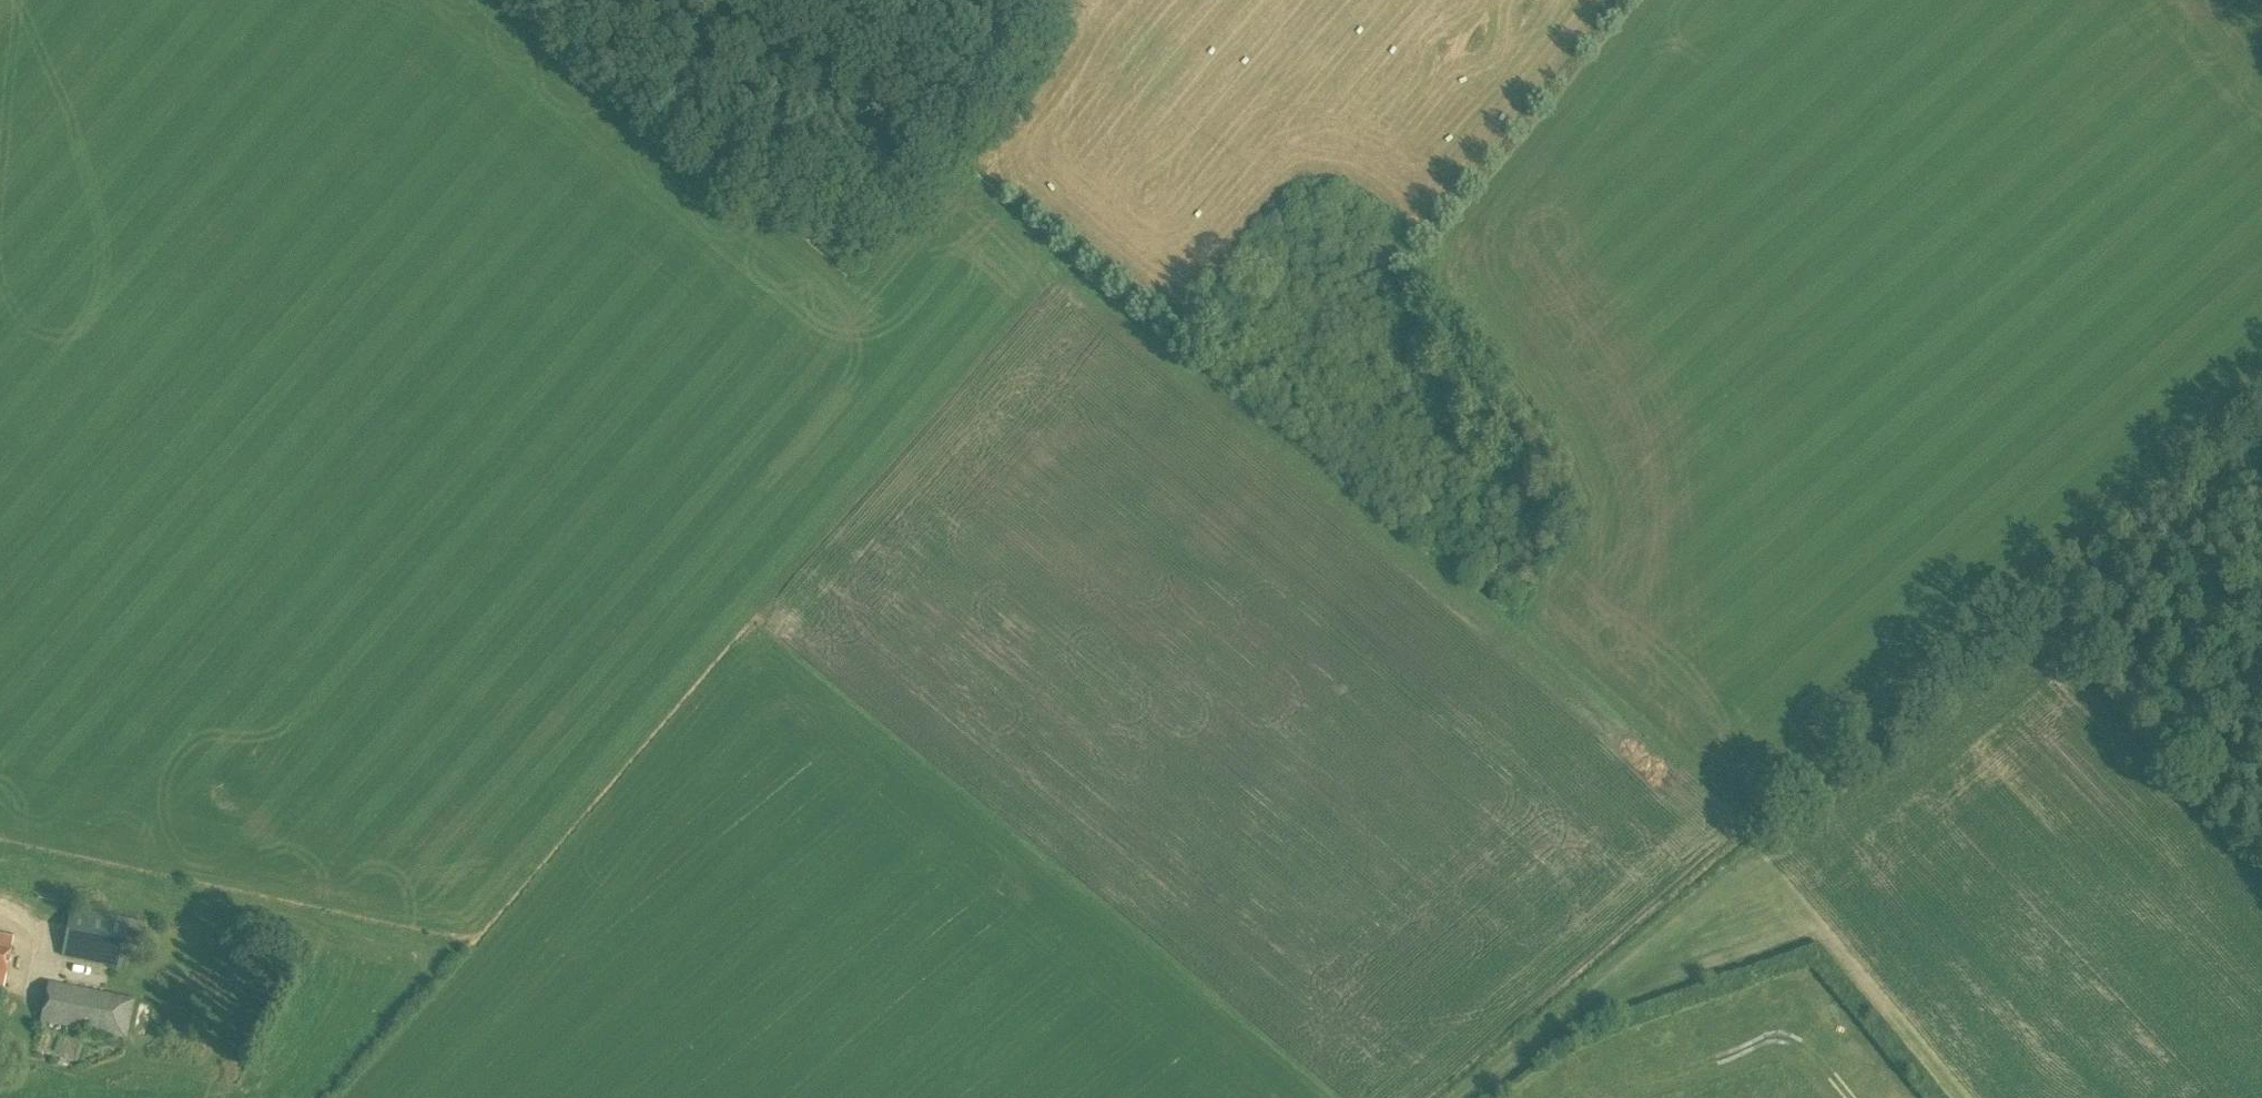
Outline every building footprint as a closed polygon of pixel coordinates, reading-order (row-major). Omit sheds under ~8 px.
[(118,968),(128,920),(71,909),(62,957),(118,968)] [(3,987),(13,938),(0,936),(0,986),(3,987)] [(125,1039),(133,1000),(48,983),(40,1022),(125,1039)]
